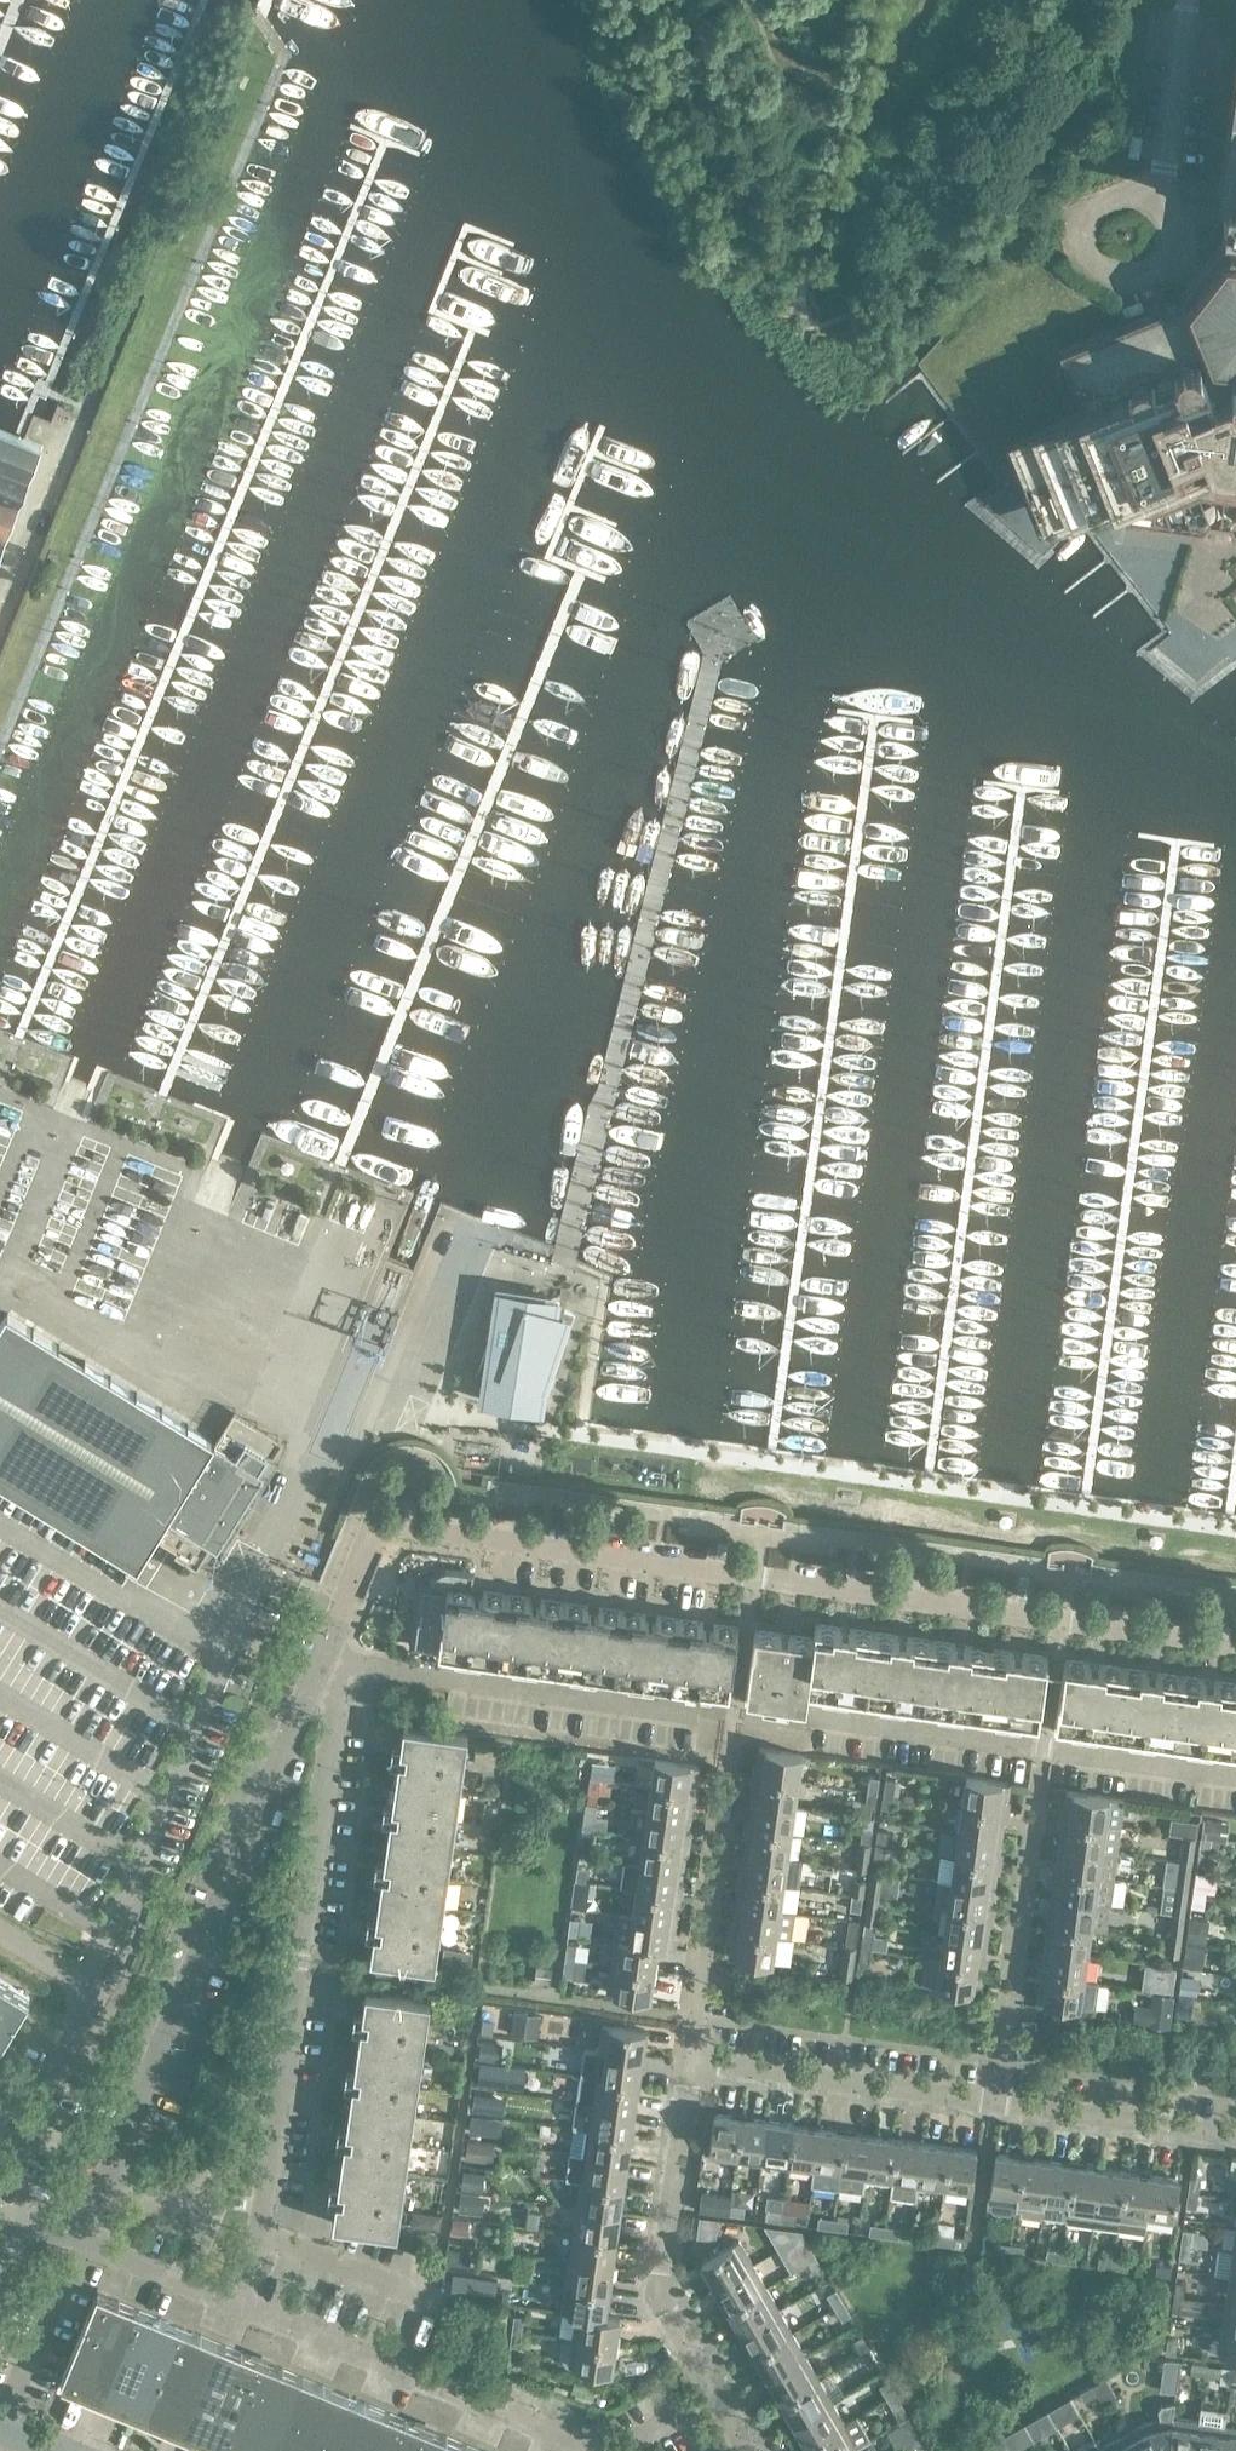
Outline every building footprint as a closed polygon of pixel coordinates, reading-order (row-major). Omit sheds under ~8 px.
[(1225,184),(1222,183),(1221,187),(1226,187),(1223,212),(1225,212),(1220,245),(1175,302),(1159,308),(1129,320),(1104,330),(1058,349),(1083,411),(1095,440),(1074,448),(1068,435),(1070,434),(1069,431),(1066,432),(1068,437),(1020,457),(1040,503),(1110,475),(1127,519),(1204,529),(1210,522),(1230,524),(1234,534),(1235,534),(1235,103),(1225,184)] [(30,476),(41,446),(17,437),(0,430),(0,464),(30,476)] [(30,476),(0,464),(0,496),(19,503),(30,476)] [(0,496),(0,531),(6,534),(19,503),(0,496)] [(396,1319),(406,1280),(381,1274),(371,1313),(396,1319)] [(491,1365),(482,1392),(490,1395),(490,1394),(537,1401),(537,1400),(544,1403),(573,1317),(551,1310),(552,1304),(538,1302),(539,1294),(496,1288),(491,1319),(499,1320),(494,1351),(494,1350),(489,1364),(491,1365)] [(0,1322),(0,1480),(138,1565),(156,1535),(178,1548),(175,1553),(197,1567),(267,1453),(245,1440),(237,1454),(231,1450),(228,1456),(212,1446),(216,1440),(7,1311),(0,1322)] [(500,1636),(503,1615),(506,1593),(470,1588),(472,1574),(450,1571),(443,1572),(437,1576),(434,1583),(431,1607),(421,1606),(416,1641),(439,1645),(438,1658),(468,1662),(470,1654),(497,1658),(500,1636)] [(506,1593),(503,1615),(500,1636),(497,1658),(555,1666),(564,1602),(506,1593)] [(613,1674),(616,1653),(623,1610),(564,1602),(555,1666),(613,1674)] [(623,1610),(616,1653),(613,1674),(672,1683),(681,1618),(623,1610)] [(728,1699),(736,1648),(739,1626),(681,1618),(672,1683),(699,1687),(698,1695),(728,1699)] [(813,1637),(807,1685),(806,1687),(808,1688),(865,1696),(874,1631),(816,1623),(813,1637)] [(806,1687),(807,1685),(813,1637),(755,1628),(745,1701),(805,1710),(808,1688),(806,1687)] [(923,1704),(929,1661),(932,1639),(874,1631),(865,1696),(923,1704)] [(981,1712),(987,1669),(990,1647),(932,1639),(929,1661),(923,1704),(981,1712)] [(1039,1720),(1045,1677),(1048,1656),(990,1647),(987,1669),(981,1712),(1039,1720)] [(1114,1731),(1120,1688),(1123,1666),(1065,1658),(1056,1723),(1114,1731)] [(1172,1739),(1178,1696),(1181,1675),(1123,1666),(1120,1688),(1114,1731),(1172,1739)] [(1233,1726),(1235,1706),(1235,1682),(1181,1675),(1178,1696),(1172,1739),(1230,1747),(1233,1726)] [(469,1732),(426,1726),(404,1723),(396,1781),(460,1791),(469,1732)] [(803,1753),(760,1746),(756,1773),(799,1779),(803,1753)] [(655,1758),(651,1785),(694,1791),(698,1764),(655,1758)] [(593,1762),(591,1777),(600,1778),(601,1778),(603,1763),(593,1762)] [(752,1799),(795,1806),(799,1779),(756,1773),(752,1799)] [(867,1774),(865,1789),(875,1790),(877,1776),(867,1774)] [(966,1776),(963,1803),(1006,1809),(1009,1782),(966,1776)] [(591,1777),(589,1791),(598,1793),(600,1778),(591,1777)] [(895,1793),(897,1778),(885,1777),(883,1791),(895,1793)] [(396,1781),(387,1840),(452,1849),(460,1791),(396,1781)] [(631,1805),(631,1809),(648,1811),(691,1817),(694,1791),(651,1785),(648,1807),(631,1805)] [(863,1804),(873,1805),(875,1790),(865,1789),(863,1804)] [(1067,1790),(1063,1817),(1106,1823),(1110,1796),(1067,1790)] [(883,1791),(881,1806),(893,1808),(895,1793),(883,1791)] [(792,1831),(795,1806),(752,1799),(748,1825),(792,1831)] [(963,1803),(959,1829),(1002,1835),(1006,1809),(963,1803)] [(644,1837),(687,1843),(691,1817),(648,1811),(644,1837)] [(585,1815),(583,1829),(593,1830),(593,1826),(598,1827),(600,1817),(585,1815)] [(1118,1851),(1122,1826),(1106,1823),(1063,1817),(1059,1843),(1118,1851)] [(1187,1821),(1185,1835),(1195,1836),(1197,1823),(1197,1820),(1187,1819),(1187,1821)] [(1202,1837),(1212,1838),(1227,1840),(1230,1822),(1204,1819),(1202,1837)] [(745,1851),(788,1858),(792,1831),(748,1825),(745,1851)] [(862,1826),(860,1841),(868,1842),(869,1842),(871,1828),(862,1826)] [(887,1845),(889,1830),(878,1828),(876,1843),(887,1845)] [(583,1829),(581,1844),(591,1845),(593,1830),(583,1829)] [(959,1829),(955,1855),(998,1861),(1002,1835),(959,1829)] [(1191,1862),(1195,1836),(1185,1835),(1181,1860),(1191,1862)] [(640,1863),(683,1869),(687,1843),(644,1837),(640,1863)] [(1202,1837),(1200,1852),(1209,1854),(1210,1845),(1220,1847),(1221,1840),(1212,1838),(1202,1837)] [(387,1840),(379,1898),(444,1907),(452,1849),(387,1840)] [(860,1841),(857,1868),(866,1869),(869,1842),(860,1841)] [(876,1843),(874,1858),(885,1860),(887,1845),(876,1843)] [(1056,1869),(1115,1877),(1118,1851),(1059,1843),(1056,1869)] [(797,1886),(801,1860),(788,1858),(745,1851),(741,1878),(784,1884),(797,1886)] [(955,1855),(951,1881),(995,1887),(998,1861),(955,1855)] [(1188,1887),(1191,1862),(1181,1860),(1178,1886),(1188,1887)] [(637,1889),(680,1895),(683,1869),(640,1863),(637,1889)] [(586,1881),(588,1867),(578,1866),(576,1879),(586,1881)] [(1052,1895),(1111,1903),(1115,1877),(1056,1869),(1052,1895)] [(1195,1888),(1207,1890),(1215,1891),(1218,1873),(1198,1870),(1195,1888)] [(737,1903),(780,1909),(784,1884),(741,1878),(737,1903)] [(862,1895),(864,1880),(853,1879),(851,1894),(862,1895)] [(939,1879),(935,1905),(948,1907),(991,1913),(995,1887),(951,1881),(939,1879)] [(870,1884),(869,1896),(881,1898),(882,1885),(870,1884)] [(1178,1886),(1175,1901),(1185,1903),(1188,1887),(1178,1886)] [(1205,1907),(1207,1890),(1195,1888),(1193,1905),(1205,1907)] [(633,1915),(676,1921),(680,1895),(637,1889),(633,1915)] [(454,1907),(479,1910),(482,1896),(456,1893),(454,1907)] [(851,1894),(849,1908),(860,1910),(862,1895),(851,1894)] [(1048,1921),(1091,1927),(1107,1929),(1111,1903),(1052,1895),(1048,1921)] [(865,1922),(877,1923),(881,1898),(869,1896),(865,1922)] [(379,1898),(375,1927),(371,1956),(436,1965),(444,1907),(379,1898)] [(790,1938),(794,1911),(780,1909),(737,1903),(733,1930),(777,1936),(790,1938)] [(948,1907),(944,1933),(987,1939),(991,1913),(948,1907)] [(618,1913),(615,1937),(629,1939),(629,1940),(658,1944),(658,1946),(672,1948),(676,1921),(633,1915),(618,1913)] [(1174,1913),(1170,1938),(1180,1940),(1184,1914),(1174,1913)] [(1207,1944),(1211,1917),(1191,1914),(1187,1941),(1207,1944)] [(846,1946),(856,1947),(859,1920),(849,1918),(846,1946)] [(1088,1953),(1091,1927),(1048,1921),(1045,1947),(1088,1953)] [(730,1956),(773,1962),(777,1936),(733,1930),(730,1956)] [(872,1949),(874,1934),(863,1932),(861,1947),(872,1949)] [(944,1933),(940,1959),(984,1965),(987,1939),(944,1933)] [(629,1939),(615,1937),(611,1964),(654,1970),(658,1946),(658,1944),(629,1940),(629,1939)] [(1170,1938),(1168,1954),(1178,1955),(1180,1940),(1170,1938)] [(568,1941),(566,1957),(574,1958),(577,1943),(568,1941)] [(1187,1941),(1183,1967),(1203,1970),(1207,1944),(1187,1941)] [(851,1977),(856,1947),(846,1946),(841,1976),(851,1977)] [(445,1947),(443,1960),(456,1962),(458,1948),(445,1947)] [(861,1947),(859,1962),(870,1964),(872,1949),(861,1947)] [(1084,1979),(1088,1953),(1045,1947),(1041,1973),(1084,1979)] [(575,1975),(578,1959),(574,1958),(566,1957),(563,1973),(575,1975)] [(984,1965),(940,1959),(926,1957),(922,1984),(980,1992),(984,1965)] [(551,1983),(553,1965),(537,1963),(534,1981),(551,1983)] [(607,1991),(651,1997),(654,1970),(611,1964),(607,1991)] [(1162,1972),(1160,1989),(1174,1992),(1177,1974),(1162,1972)] [(1037,2000),(1095,2008),(1099,1981),(1084,1979),(1041,1973),(1037,2000)] [(1182,1975),(1179,1992),(1194,1994),(1197,1995),(1199,1985),(1193,1976),(1182,1975)] [(0,1978),(0,2042),(1,2043),(30,1996),(0,1978)] [(366,1989),(358,2048),(423,2057),(431,1999),(366,1989)] [(1154,1991),(1149,2021),(1170,2025),(1175,1994),(1154,1991)] [(1179,1992),(1176,2014),(1186,2015),(1191,2011),(1194,1994),(1179,1992)] [(515,2010),(511,2033),(525,2035),(528,2012),(515,2010)] [(484,2018),(482,2031),(493,2033),(495,2020),(484,2018)] [(603,2023),(599,2050),(642,2056),(646,2029),(603,2023)] [(482,2041),(479,2059),(493,2061),(496,2043),(482,2041)] [(358,2048),(354,2077),(350,2106),(414,2115),(423,2057),(358,2048)] [(595,2076),(639,2082),(642,2056),(599,2050),(585,2048),(581,2075),(595,2077),(595,2076)] [(482,2063),(479,2081),(522,2087),(525,2069),(482,2063)] [(556,2087),(558,2072),(549,2071),(547,2085),(556,2087)] [(581,2075),(577,2099),(592,2101),(592,2102),(635,2108),(639,2082),(595,2076),(595,2077),(581,2075)] [(475,2093),(473,2109),(489,2111),(492,2095),(475,2093)] [(577,2099),(574,2126),(631,2134),(635,2108),(592,2102),(592,2101),(577,2099)] [(341,2164),(385,2170),(406,2173),(414,2115),(350,2106),(341,2164)] [(737,2159),(743,2116),(715,2112),(709,2155),(737,2159)] [(472,2115),(470,2131),(489,2134),(491,2117),(472,2115)] [(737,2159),(762,2162),(768,2119),(743,2116),(737,2159)] [(762,2162),(787,2166),(793,2123),(768,2119),(762,2162)] [(549,2139),(551,2125),(542,2123),(539,2138),(549,2139)] [(787,2166),(813,2170),(819,2126),(793,2123),(787,2166)] [(574,2126),(570,2152),(628,2160),(631,2134),(574,2126)] [(811,2183),(837,2187),(845,2130),(819,2126),(813,2170),(811,2183)] [(845,2130),(837,2187),(863,2191),(865,2177),(871,2134),(845,2130)] [(865,2177),(891,2181),(897,2138),(871,2134),(865,2177)] [(897,2138),(891,2181),(890,2194),(915,2197),(917,2184),(923,2141),(897,2138)] [(468,2140),(466,2159),(486,2161),(488,2143),(468,2140)] [(917,2184),(943,2188),(949,2145),(923,2141),(917,2184)] [(949,2145),(943,2188),(971,2192),(977,2149),(949,2145)] [(581,2180),(624,2186),(628,2160),(570,2152),(566,2178),(581,2180)] [(989,2205),(992,2205),(995,2209),(1008,2211),(1012,2208),(1015,2208),(1022,2155),(996,2152),(989,2205)] [(1022,2155),(1015,2207),(1021,2208),(1020,2213),(1041,2216),(1041,2212),(1049,2159),(1022,2155)] [(1049,2159),(1041,2212),(1068,2216),(1075,2163),(1049,2159)] [(1075,2163),(1068,2216),(1067,2219),(1092,2223),(1100,2166),(1075,2163)] [(333,2222),(376,2228),(398,2231),(406,2173),(385,2170),(341,2164),(333,2222)] [(1100,2166),(1092,2223),(1118,2226),(1126,2170),(1100,2166)] [(464,2169),(462,2188),(483,2191),(485,2172),(464,2169)] [(1118,2226),(1144,2230),(1146,2217),(1152,2174),(1126,2170),(1118,2226)] [(1152,2174),(1146,2217),(1174,2221),(1180,2178),(1152,2174)] [(1199,2192),(1199,2190),(1201,2177),(1191,2176),(1188,2191),(1199,2192)] [(581,2180),(577,2206),(620,2212),(624,2186),(581,2180)] [(701,2191),(699,2209),(729,2213),(730,2203),(731,2195),(701,2191)] [(1186,2205),(1196,2207),(1199,2192),(1188,2191),(1186,2205)] [(462,2192),(459,2211),(478,2214),(481,2194),(462,2192)] [(730,2203),(729,2213),(744,2215),(745,2205),(730,2203)] [(577,2206),(574,2232),(617,2238),(620,2212),(577,2206)] [(780,2220),(781,2211),(766,2209),(765,2218),(780,2220)] [(796,2213),(781,2211),(780,2220),(795,2222),(796,2213)] [(529,2212),(527,2227),(536,2228),(539,2214),(529,2212)] [(833,2218),(818,2216),(816,2225),(831,2227),(833,2218)] [(454,2217),(452,2232),(467,2234),(469,2219),(454,2217)] [(831,2227),(846,2229),(848,2220),(833,2218),(831,2227)] [(937,2232),(936,2242),(963,2246),(965,2236),(953,2234),(954,2224),(939,2221),(937,2232)] [(884,2235),(885,2225),(870,2223),(869,2233),(884,2235)] [(885,2225),(884,2235),(899,2237),(900,2227),(885,2225)] [(1192,2242),(1194,2227),(1184,2225),(1181,2240),(1192,2242)] [(922,2230),(921,2240),(936,2242),(937,2232),(922,2230)] [(574,2232),(570,2258),(613,2264),(617,2238),(574,2232)] [(702,2261),(716,2285),(753,2263),(739,2239),(702,2261)] [(1181,2240),(1179,2255),(1189,2257),(1192,2242),(1181,2240)] [(1011,2243),(996,2241),(994,2251),(1009,2253),(1011,2243)] [(809,2243),(800,2248),(808,2261),(817,2256),(809,2243)] [(1009,2253),(1024,2255),(1026,2245),(1011,2243),(1009,2253)] [(452,2248),(449,2262),(469,2265),(471,2251),(452,2248)] [(1215,2272),(1230,2274),(1235,2275),(1235,2248),(1234,2248),(1233,2251),(1218,2248),(1215,2272)] [(1063,2251),(1048,2249),(1047,2258),(1062,2260),(1063,2251)] [(1062,2260),(1077,2262),(1078,2253),(1063,2251),(1062,2260)] [(817,2256),(808,2261),(816,2274),(824,2269),(817,2256)] [(1114,2258),(1099,2256),(1098,2265),(1113,2267),(1114,2258)] [(566,2284),(609,2290),(613,2264),(570,2258),(566,2284)] [(1113,2267),(1128,2270),(1129,2260),(1114,2258),(1113,2267)] [(716,2285),(728,2307),(766,2285),(753,2263),(716,2285)] [(1157,2264),(1156,2274),(1171,2276),(1172,2266),(1157,2264)] [(1235,2302),(1235,2275),(1230,2274),(1226,2300),(1235,2302)] [(1184,2294),(1186,2279),(1176,2278),(1174,2293),(1184,2294)] [(527,2295),(529,2280),(519,2279),(517,2294),(527,2295)] [(562,2311),(577,2313),(577,2312),(606,2316),(606,2315),(609,2290),(566,2284),(562,2311)] [(766,2285),(728,2307),(741,2330),(779,2308),(766,2285)] [(836,2289),(827,2294),(834,2307),(843,2302),(836,2289)] [(98,2291),(61,2381),(103,2398),(140,2309),(98,2291)] [(1174,2293),(1172,2308),(1182,2309),(1184,2294),(1174,2293)] [(1235,2328),(1235,2302),(1226,2300),(1223,2326),(1235,2328)] [(843,2302),(834,2307),(842,2320),(851,2315),(843,2302)] [(755,2353),(792,2331),(779,2308),(741,2330),(755,2353)] [(144,2415),(181,2325),(140,2309),(103,2398),(144,2415)] [(620,2317),(606,2315),(606,2316),(577,2312),(577,2313),(573,2338),(616,2344),(620,2317)] [(514,2315),(512,2330),(522,2332),(524,2316),(514,2315)] [(185,2432),(223,2343),(181,2325),(144,2415),(185,2432)] [(1235,2357),(1235,2328),(1223,2326),(1219,2355),(1235,2357)] [(520,2346),(522,2332),(512,2330),(510,2345),(520,2346)] [(768,2376),(806,2354),(792,2331),(755,2353),(768,2376)] [(862,2334),(853,2340),(861,2353),(869,2348),(862,2334)] [(1166,2352),(1175,2353),(1177,2339),(1168,2337),(1166,2352)] [(616,2344),(573,2338),(569,2365),(613,2371),(616,2344)] [(263,2359),(223,2343),(185,2432),(226,2449),(263,2359)] [(869,2348),(861,2353),(868,2366),(877,2361),(869,2348)] [(781,2399),(819,2377),(806,2354),(768,2376),(781,2399)] [(263,2359),(226,2449),(231,2450),(273,2450),(304,2376),(263,2359)] [(1193,2362),(1191,2372),(1206,2374),(1207,2364),(1193,2362)] [(1221,2376),(1222,2366),(1207,2364),(1206,2374),(1221,2376)] [(304,2376),(273,2450),(321,2450),(344,2393),(304,2376)] [(1099,2392),(1104,2401),(1117,2394),(1112,2385),(1107,2376),(1094,2383),(1099,2392)] [(794,2421),(832,2399),(819,2377),(781,2399),(794,2421)] [(577,2379),(572,2392),(585,2397),(590,2385),(577,2379)] [(888,2380),(879,2385),(886,2398),(895,2393),(888,2380)] [(1081,2391),(1086,2400),(1099,2392),(1094,2383),(1081,2391)] [(344,2393),(321,2450),(370,2450),(387,2410),(344,2393)] [(895,2393),(886,2398),(900,2421),(909,2416),(895,2393)] [(1177,2396),(1161,2400),(1158,2405),(1160,2419),(1146,2422),(1124,2435),(1133,2450),(1170,2450),(1174,2417),(1177,2396)] [(845,2422),(832,2399),(794,2421),(807,2444),(845,2422)] [(1066,2411),(1061,2402),(1048,2410),(1053,2419),(1066,2411)] [(1196,2450),(1222,2450),(1225,2424),(1227,2409),(1202,2406),(1200,2420),(1196,2450)] [(387,2410),(370,2450),(417,2450),(427,2426),(387,2410)] [(1035,2417),(1040,2426),(1053,2419),(1048,2410),(1035,2417)] [(857,2415),(845,2422),(807,2444),(811,2450),(848,2450),(870,2438),(857,2415)] [(887,2431),(899,2450),(912,2443),(913,2444),(922,2439),(909,2416),(900,2421),(901,2423),(887,2431)] [(1170,2450),(1196,2450),(1200,2420),(1174,2417),(1170,2450)] [(1225,2424),(1222,2450),(1235,2450),(1235,2426),(1225,2424)] [(468,2443),(427,2426),(417,2450),(464,2450),(468,2443)] [(1021,2438),(1016,2429),(1003,2436),(1008,2445),(1021,2438)] [(1102,2450),(1133,2450),(1124,2435),(1100,2448),(1102,2450)] [(994,2450),(998,2450),(1008,2445),(1003,2436),(990,2444),(994,2450)] [(870,2438),(848,2450),(878,2450),(870,2438)] [(913,2444),(917,2450),(929,2450),(922,2439),(913,2444)] [(1077,2450),(1102,2450),(1100,2448),(1096,2440),(1077,2450)]
